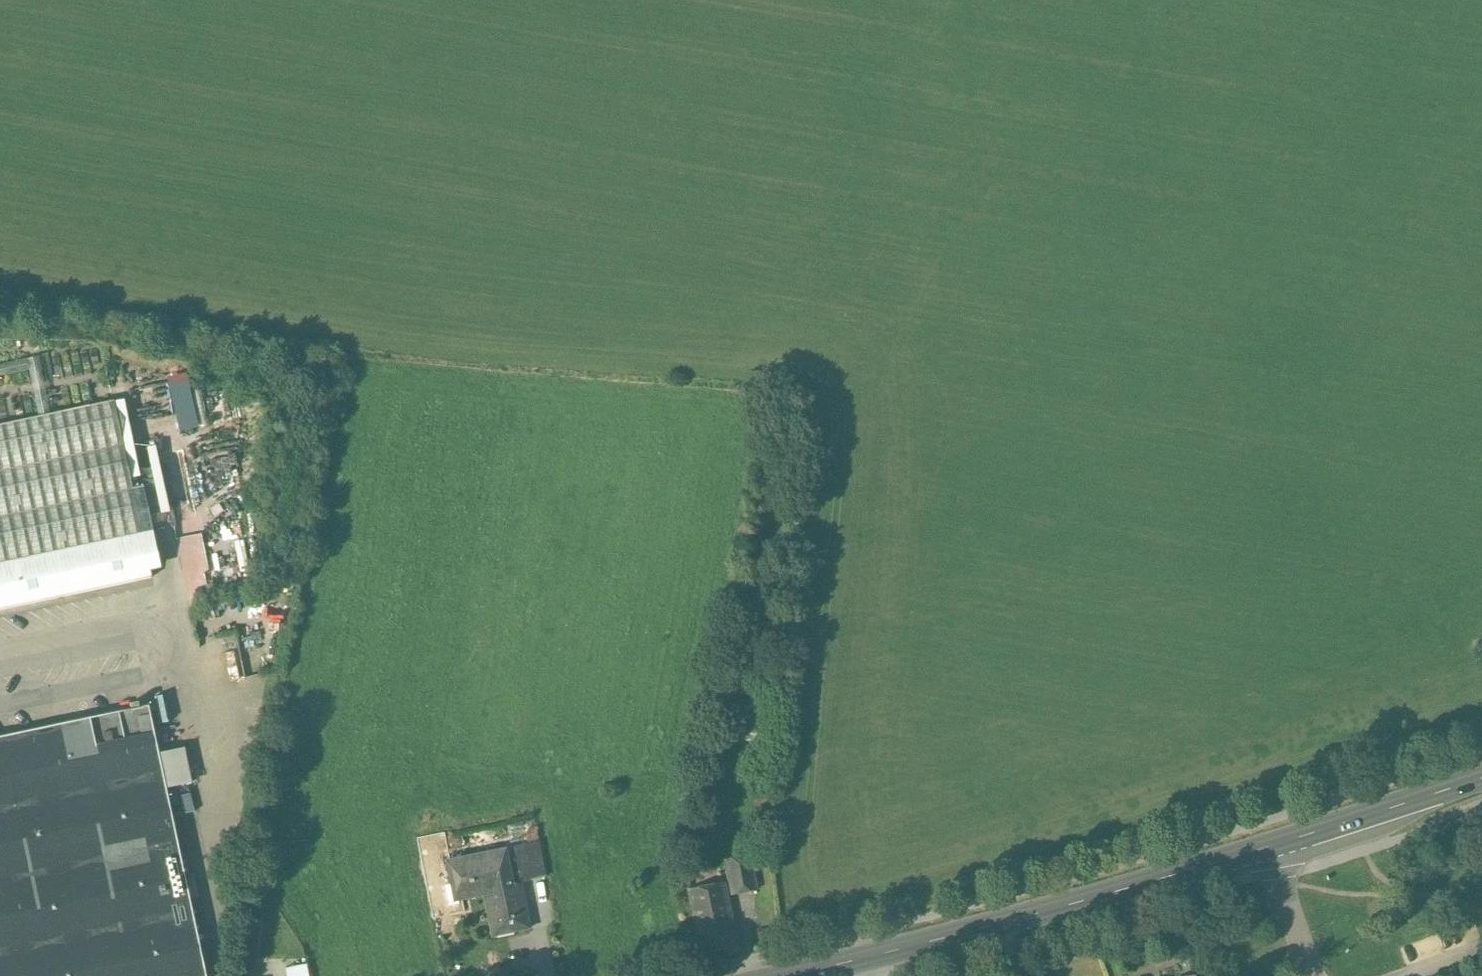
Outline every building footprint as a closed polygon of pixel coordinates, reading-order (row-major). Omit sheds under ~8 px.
[(0,424),(0,563),(142,532),(114,400),(0,424)] [(142,532),(0,563),(0,610),(152,577),(142,532)] [(0,737),(0,975),(207,975),(190,898),(185,876),(167,788),(159,753),(149,706),(0,737)] [(222,740),(159,753),(167,788),(229,775),(222,740)] [(539,842),(527,844),(534,874),(545,872),(539,842)] [(527,844),(514,847),(521,877),(534,874),(527,844)] [(506,849),(446,861),(454,901),(484,895),(492,931),(513,926),(514,932),(531,928),(521,883),(513,884),(506,849)] [(750,855),(726,859),(733,895),(756,890),(750,855)] [(194,874),(185,876),(190,898),(199,896),(194,874)] [(723,883),(690,889),(704,960),(738,953),(723,883)] [(310,962),(289,966),(291,975),(313,975),(310,962)]
